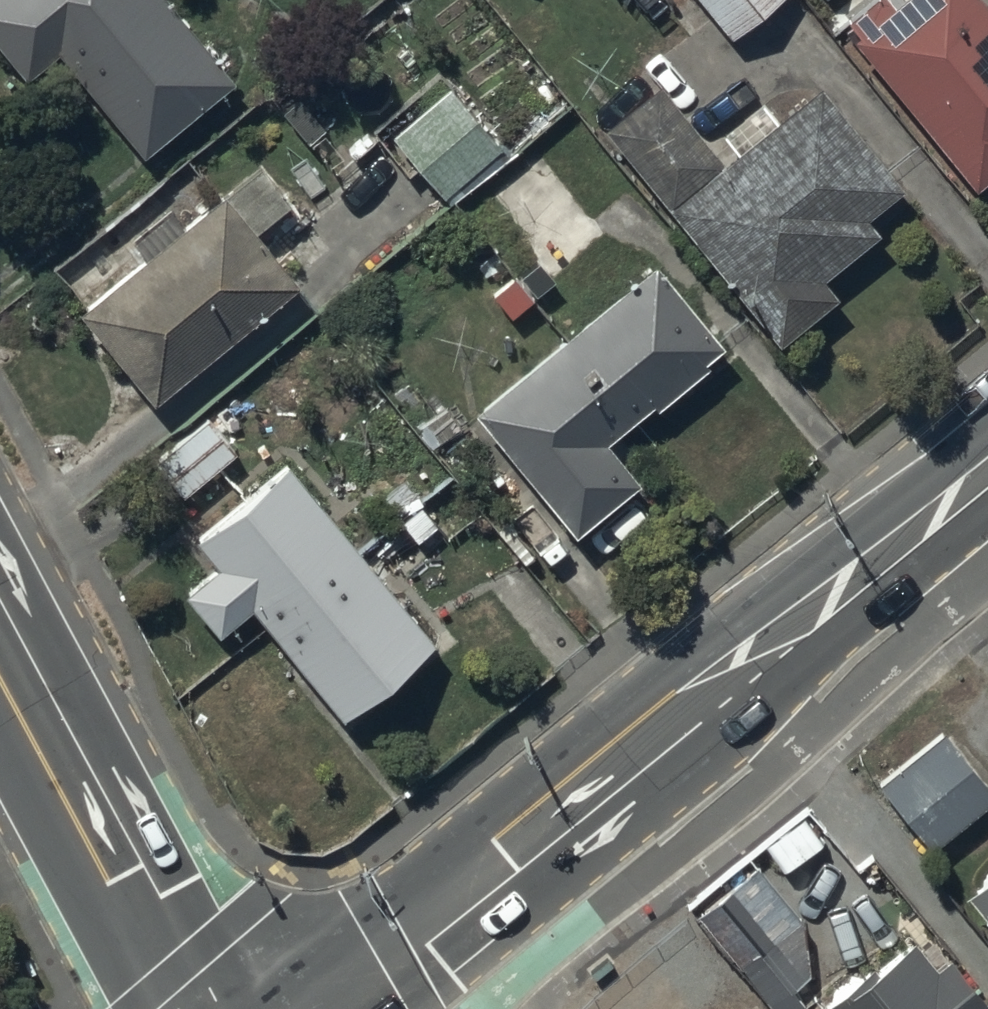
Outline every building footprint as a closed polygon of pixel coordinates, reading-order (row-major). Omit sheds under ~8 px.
[(26,78),(57,52),(143,155),(233,80),(166,0),(0,0),(0,47),(26,78)] [(679,13),(695,0),(669,0),(679,13)] [(775,0),(698,0),(727,37),(775,0)] [(850,38),(975,189),(987,178),(987,14),(977,0),(901,0),(892,8),(886,0),(874,0),(849,21),(858,31),(850,38)] [(658,83),(601,129),(779,344),(836,297),(821,279),(876,234),(864,219),(901,188),(817,87),(775,121),(762,105),(723,137),(737,154),(725,164),(658,83)] [(449,88),(391,135),(443,198),(451,192),(456,198),(506,157),(449,88)] [(153,403),(294,281),(251,232),(287,201),(258,169),(225,198),(221,194),(179,230),(162,211),(129,239),(145,257),(77,316),(153,403)] [(723,346),(656,264),(473,413),(574,537),(641,484),(607,441),(652,405),(655,409),(706,368),(702,363),(723,346)] [(183,496),(235,450),(206,417),(154,463),(183,496)] [(216,634),(249,607),(342,720),(435,644),(288,464),(195,539),(217,567),(183,595),(216,634)] [(404,477),(380,496),(416,542),(441,523),(404,477)] [(987,800),(987,790),(985,786),(987,783),(987,773),(969,750),(963,756),(942,732),(877,787),(930,850),(987,800)] [(964,895),(987,924),(987,868),(977,878),(980,882),(964,895)] [(697,919),(772,1008),(807,1008),(795,993),(811,978),(804,926),(758,870),(697,919)] [(950,955),(935,967),(913,940),(846,995),(842,991),(820,1008),(987,1008),(987,1002),(950,955)]
